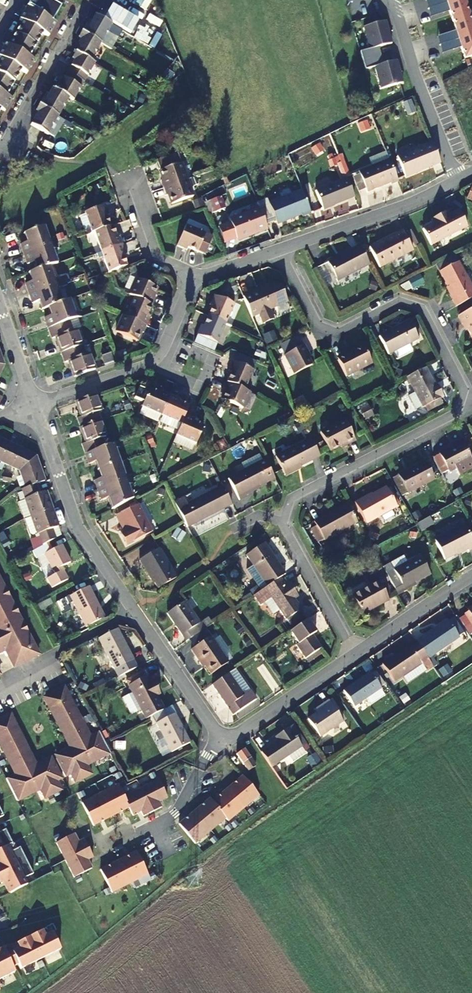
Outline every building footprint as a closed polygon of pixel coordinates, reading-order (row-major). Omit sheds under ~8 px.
[(49,24),(58,6),(47,0),(30,0),(24,10),(49,24)] [(464,0),(454,0),(447,2),(452,19),(468,14),(464,0)] [(20,24),(40,34),(46,38),(53,26),(49,24),(24,10),(17,22),(20,24)] [(93,14),(79,32),(98,43),(106,30),(116,36),(119,29),(93,14)] [(468,14),(452,19),(458,39),(471,34),(471,26),(468,14)] [(385,21),(363,27),(369,50),(360,52),(362,61),(380,56),(377,48),(391,44),(385,21)] [(14,34),(33,45),(40,34),(20,24),(14,34)] [(75,53),(88,61),(98,43),(79,32),(76,37),(78,39),(71,51),(75,53)] [(25,59),(33,45),(14,34),(6,48),(25,59)] [(458,39),(464,58),(471,56),(471,34),(458,39)] [(18,72),(25,76),(32,63),(25,59),(6,48),(3,46),(0,51),(0,63),(18,72)] [(75,53),(64,72),(82,81),(91,86),(100,68),(88,61),(75,53)] [(374,68),(380,89),(400,84),(402,83),(396,60),(382,65),(380,56),(362,61),(365,70),(374,68)] [(10,85),(18,72),(0,63),(0,79),(10,85)] [(64,72),(54,90),(67,98),(71,100),(82,81),(64,72)] [(10,85),(0,79),(0,94),(3,96),(10,85)] [(37,104),(57,116),(67,98),(54,90),(50,88),(42,100),(40,99),(37,104)] [(1,115),(10,100),(3,96),(0,94),(0,114),(1,115)] [(28,124),(41,131),(46,134),(57,116),(37,104),(28,124)] [(21,135),(34,142),(41,131),(28,124),(21,135)] [(407,178),(440,162),(431,142),(398,159),(407,178)] [(319,143),(310,148),(315,157),(324,151),(319,143)] [(162,174),(160,176),(162,184),(184,176),(173,145),(154,152),(162,174)] [(340,157),(349,177),(353,176),(344,155),(340,157)] [(359,171),(361,174),(367,187),(369,191),(399,179),(389,157),(359,171)] [(367,187),(361,174),(355,177),(361,190),(367,187)] [(192,199),(184,176),(162,184),(166,194),(169,193),(173,206),(192,199)] [(324,208),(356,195),(349,177),(318,189),(324,208)] [(258,208),(265,225),(275,220),(277,225),(300,215),(302,218),(311,214),(302,191),(268,204),(266,198),(255,202),(258,208)] [(208,215),(224,208),(219,197),(203,203),(208,215)] [(83,211),(90,231),(96,229),(111,224),(107,213),(109,210),(106,201),(83,211)] [(265,225),(258,208),(228,220),(229,224),(236,239),(236,241),(266,229),(265,225)] [(426,229),(434,245),(470,226),(461,210),(452,215),(449,210),(439,215),(442,220),(426,229)] [(111,224),(96,229),(103,250),(124,243),(120,233),(118,234),(114,223),(111,224)] [(182,224),(175,243),(183,247),(185,244),(205,253),(212,237),(182,224)] [(223,244),(236,239),(229,224),(217,228),(223,244)] [(23,253),(52,242),(50,238),(45,240),(39,225),(20,233),(23,241),(19,243),(23,253)] [(377,244),(386,265),(415,249),(404,229),(377,244)] [(30,262),(33,271),(48,265),(53,263),(48,250),(54,248),(52,242),(23,253),(26,263),(30,262)] [(127,253),(124,243),(103,250),(110,269),(127,263),(124,254),(127,253)] [(339,283),(370,268),(360,247),(329,264),(339,283)] [(471,299),(471,290),(459,264),(441,273),(454,299),(451,301),(455,308),(471,299)] [(29,292),(59,281),(58,278),(52,280),(48,265),(33,271),(26,273),(30,282),(26,284),(29,292)] [(407,282),(412,290),(424,282),(419,274),(407,282)] [(134,277),(127,292),(132,294),(152,303),(155,297),(152,295),(156,286),(134,277)] [(36,300),(39,309),(44,307),(60,301),(55,288),(60,286),(59,281),(29,292),(33,302),(36,300)] [(221,297),(236,293),(234,283),(219,287),(221,297)] [(242,297),(251,317),(259,313),(263,322),(271,318),(268,309),(285,301),(280,288),(275,285),(257,293),(255,291),(242,297)] [(123,313),(145,322),(150,315),(147,313),(152,303),(132,294),(123,313)] [(209,316),(226,324),(234,304),(214,295),(211,304),(213,307),(209,316)] [(43,318),(46,327),(66,320),(76,316),(74,312),(68,315),(63,301),(60,301),(44,307),(47,316),(43,318)] [(463,326),(466,325),(471,338),(471,311),(459,318),(463,326)] [(123,313),(121,312),(114,329),(135,338),(140,329),(142,330),(145,322),(123,313)] [(196,337),(217,346),(226,324),(209,316),(204,330),(200,329),(196,337)] [(63,350),(82,344),(77,330),(71,331),(66,320),(46,327),(50,339),(57,336),(63,350)] [(412,322),(383,338),(392,357),(395,355),(399,361),(414,353),(411,347),(422,341),(412,322)] [(217,346),(196,337),(192,345),(214,354),(217,346)] [(279,344),(283,355),(303,348),(299,337),(279,344)] [(86,354),(82,344),(63,350),(68,361),(75,359),(81,374),(98,368),(92,352),(86,354)] [(359,350),(369,369),(377,365),(368,345),(359,350)] [(305,347),(284,357),(296,378),(314,369),(307,356),(309,355),(305,347)] [(359,350),(357,351),(357,353),(342,360),(352,378),(369,369),(359,350)] [(237,361),(230,382),(248,390),(260,362),(243,354),(239,362),(237,361)] [(425,407),(442,399),(445,397),(440,388),(437,389),(426,368),(408,378),(415,392),(408,396),(416,411),(425,407)] [(248,390),(230,382),(228,388),(230,389),(225,400),(245,408),(251,392),(248,390)] [(87,424),(108,416),(106,409),(113,405),(106,386),(86,394),(93,413),(85,417),(87,424)] [(142,413),(143,416),(157,422),(160,416),(170,394),(161,390),(160,393),(148,388),(140,407),(144,409),(142,413)] [(180,398),(170,394),(160,416),(180,425),(184,417),(189,406),(179,401),(180,398)] [(293,400),(295,410),(307,407),(304,397),(293,400)] [(445,405),(442,399),(425,407),(428,413),(445,405)] [(359,408),(364,419),(377,414),(371,403),(359,408)] [(113,433),(108,416),(87,424),(93,439),(86,442),(89,450),(109,443),(107,435),(113,433)] [(195,422),(184,417),(180,425),(175,438),(198,448),(205,429),(194,425),(195,422)] [(344,418),(319,431),(329,449),(345,440),(347,444),(355,440),(344,418)] [(284,470),(319,453),(309,434),(276,452),(284,470)] [(15,445),(0,438),(0,462),(5,464),(15,445)] [(109,443),(89,450),(93,461),(97,459),(101,468),(120,461),(116,447),(121,445),(120,439),(109,443)] [(443,453),(452,470),(471,460),(471,451),(467,442),(443,453)] [(19,471),(25,486),(38,482),(45,479),(36,456),(15,445),(5,464),(19,471)] [(120,461),(101,468),(104,477),(99,479),(102,487),(131,476),(131,475),(126,475),(121,464),(126,462),(125,459),(120,461)] [(276,478),(266,459),(229,478),(240,500),(248,496),(247,493),(276,478)] [(414,472),(401,478),(409,495),(436,482),(427,462),(412,469),(414,472)] [(128,485),(131,476),(102,487),(107,498),(113,496),(117,507),(133,498),(128,485)] [(186,525),(232,503),(221,481),(175,504),(184,521),(186,525)] [(26,500),(43,493),(38,482),(25,486),(21,488),(26,500)] [(367,523),(398,505),(390,490),(377,496),(376,494),(364,500),(363,497),(355,501),(367,523)] [(49,491),(43,493),(26,500),(31,516),(55,507),(49,491)] [(321,543),(357,523),(346,503),(316,520),(318,525),(312,528),(321,543)] [(137,504),(119,512),(127,528),(121,531),(126,542),(149,529),(137,504)] [(38,534),(56,527),(62,525),(55,507),(31,516),(38,534)] [(433,540),(444,561),(465,550),(468,552),(471,550),(471,540),(464,524),(433,540)] [(56,527),(38,534),(43,546),(60,538),(56,527)] [(75,561),(61,537),(60,538),(43,546),(39,548),(49,565),(55,562),(59,570),(53,574),(58,584),(74,576),(68,564),(75,561)] [(263,542),(244,555),(265,587),(284,574),(263,542)] [(160,545),(139,558),(150,576),(151,575),(158,585),(176,574),(160,545)] [(380,564),(397,595),(406,590),(404,587),(430,574),(420,555),(393,568),(390,560),(380,564)] [(373,571),(387,597),(392,595),(378,568),(373,571)] [(388,599),(387,597),(373,571),(362,576),(367,585),(350,595),(360,614),(388,599)] [(6,653),(14,669),(42,654),(0,574),(0,656),(6,653)] [(286,619),(301,610),(294,599),(291,594),(295,591),(284,574),(265,587),(271,595),(263,600),(271,614),(280,609),(286,619)] [(92,583),(74,591),(89,622),(107,614),(92,583)] [(56,604),(62,615),(74,608),(68,597),(56,604)] [(187,639),(206,626),(187,597),(168,609),(187,639)] [(301,610),(286,619),(290,624),(304,615),(301,610)] [(318,633),(309,617),(292,629),(302,643),(299,645),(308,658),(323,648),(315,635),(318,633)] [(448,621),(415,641),(417,643),(427,658),(459,637),(448,621)] [(123,672),(137,665),(127,646),(118,627),(99,636),(116,669),(120,667),(123,672)] [(212,634),(193,646),(202,662),(205,660),(212,672),(230,661),(212,634)] [(427,658),(417,643),(397,657),(382,666),(393,682),(421,663),(426,671),(432,666),(427,658)] [(446,666),(439,672),(445,678),(452,672),(446,666)] [(235,667),(211,683),(233,715),(256,698),(249,688),(243,692),(239,685),(245,681),(235,667)] [(147,716),(164,708),(157,692),(159,691),(154,680),(151,682),(145,671),(128,680),(147,716)] [(377,671),(372,673),(381,688),(385,686),(377,671)] [(370,673),(342,690),(352,706),(380,689),(370,673)] [(249,688),(245,681),(239,685),(243,692),(249,688)] [(109,752),(98,730),(89,734),(63,684),(43,694),(68,746),(53,753),(64,775),(70,772),(74,781),(89,772),(85,764),(109,752)] [(319,712),(307,719),(318,735),(342,721),(330,701),(317,708),(319,712)] [(15,799),(38,787),(44,796),(59,788),(55,779),(60,776),(50,755),(35,762),(10,711),(0,716),(0,746),(13,773),(4,777),(15,799)] [(173,716),(153,725),(167,753),(187,743),(173,716)] [(260,751),(270,767),(301,748),(290,728),(280,734),(282,737),(260,751)] [(255,753),(242,762),(249,773),(262,764),(255,753)] [(241,777),(226,789),(243,810),(258,797),(241,777)] [(157,801),(166,797),(157,779),(140,788),(151,811),(160,806),(157,801)] [(116,784),(98,793),(111,817),(127,809),(129,808),(123,796),(116,784)] [(127,809),(130,815),(138,811),(141,816),(151,811),(140,788),(123,796),(129,808),(127,809)] [(226,789),(211,801),(225,818),(224,819),(227,822),(243,810),(226,789)] [(98,793),(80,803),(93,826),(111,817),(98,793)] [(208,798),(193,811),(210,831),(224,819),(225,818),(211,801),(208,798)] [(193,811),(177,824),(194,844),(210,831),(193,811)] [(6,844),(10,842),(3,828),(0,830),(0,847),(6,844)] [(77,842),(73,833),(55,842),(63,860),(87,848),(82,839),(77,842)] [(0,847),(0,872),(24,860),(18,846),(9,851),(6,844),(0,847)] [(72,877),(90,868),(86,860),(91,857),(87,848),(63,860),(72,877)] [(134,852),(116,861),(128,884),(146,875),(134,852)] [(0,872),(0,881),(2,880),(8,892),(25,883),(22,877),(31,873),(24,860),(0,872)] [(116,861),(98,870),(110,893),(128,884),(116,861)] [(40,930),(27,936),(39,958),(58,948),(50,932),(43,935),(40,930)] [(39,958),(27,936),(8,946),(19,968),(39,958)] [(0,947),(0,948),(0,978),(12,971),(0,947)]
